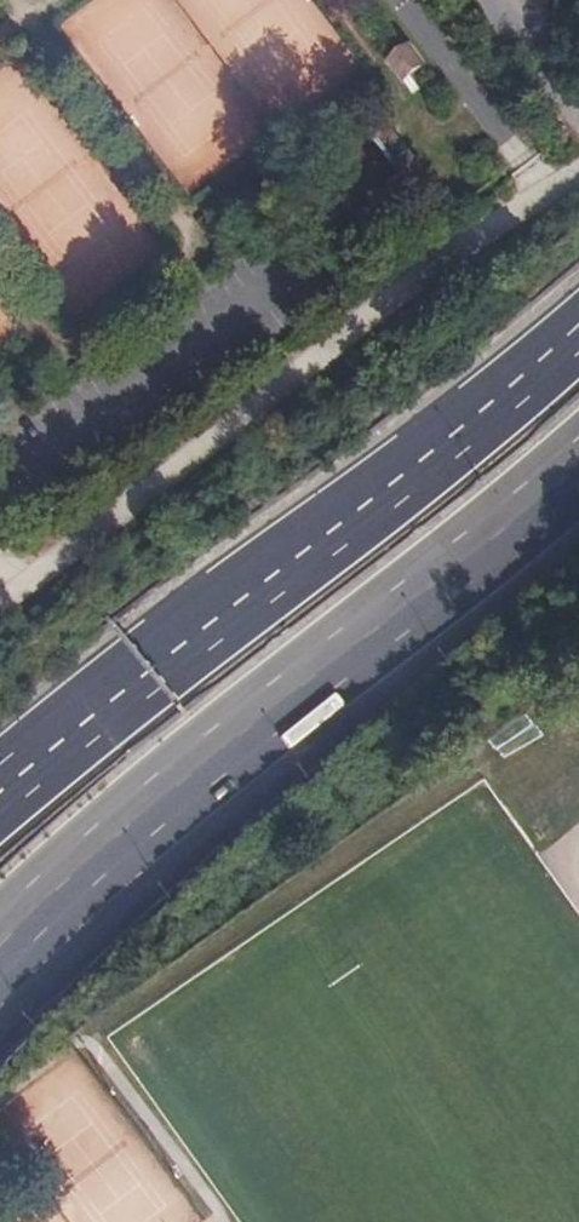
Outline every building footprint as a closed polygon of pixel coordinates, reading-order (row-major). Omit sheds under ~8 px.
[(425,67),(407,43),(396,51),(384,62),(402,85),(425,67)] [(363,133),(405,188),(424,173),(383,118),(363,133)]
